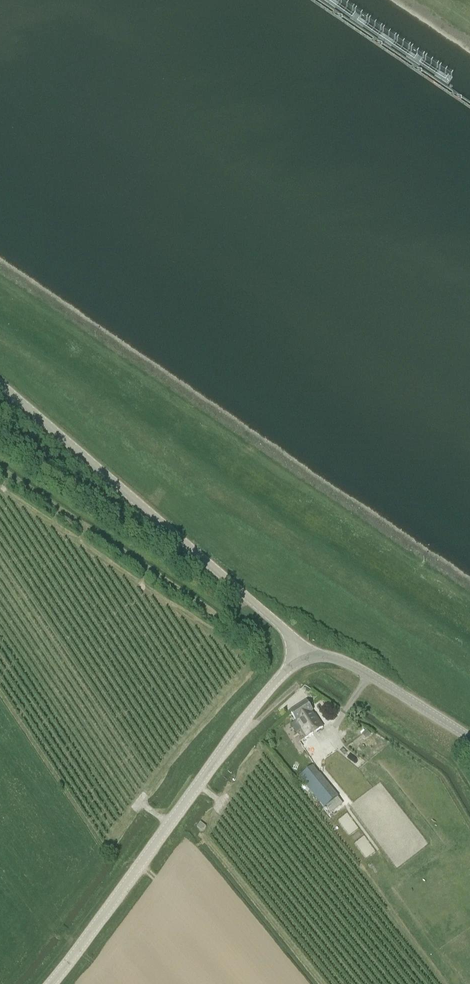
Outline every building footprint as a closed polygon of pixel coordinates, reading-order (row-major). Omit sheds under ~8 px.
[(306,702),(290,712),(301,729),(300,730),(305,738),(323,727),(317,718),(306,702)] [(371,735),(367,730),(363,735),(366,739),(371,735)] [(329,735),(305,750),(314,766),(339,751),(329,735)] [(313,768),(300,778),(325,809),(338,799),(313,768)]
